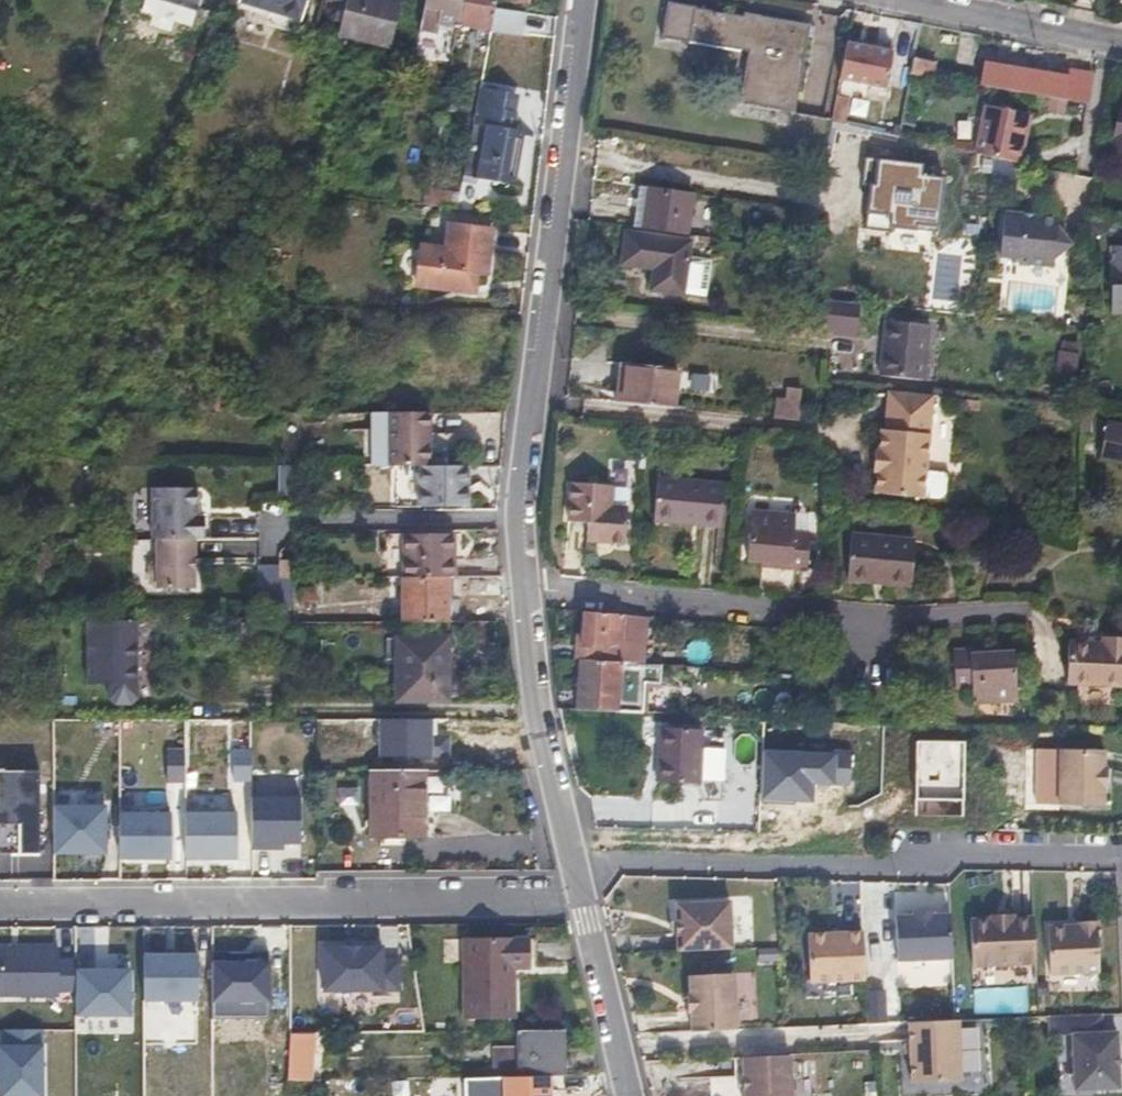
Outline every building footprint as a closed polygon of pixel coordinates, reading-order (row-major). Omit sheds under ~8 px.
[(290,17),(294,0),(249,0),(247,4),(290,17)] [(290,17),(299,20),(306,0),(294,0),(290,17)] [(362,38),(387,44),(399,0),(345,0),(337,32),(362,38)] [(454,28),(460,0),(423,0),(417,34),(435,38),(435,33),(437,25),(448,27),(454,28)] [(454,28),(488,33),(494,0),(460,0),(454,28)] [(785,124),(822,129),(824,119),(792,113),(807,27),(757,17),(755,28),(740,24),(741,19),(665,4),(659,38),(744,54),(737,101),(787,112),(785,124)] [(447,35),(448,27),(437,25),(435,33),(447,35)] [(891,44),(847,35),(845,44),(890,53),(891,44)] [(845,44),(842,60),(839,76),(882,85),(890,53),(845,44)] [(911,58),(910,65),(908,73),(932,77),(934,63),(911,58)] [(987,87),(1036,95),(1086,104),(1091,75),(1069,71),(1068,77),(991,65),(987,87)] [(880,92),(882,85),(839,76),(836,88),(850,91),(866,94),(867,90),(880,92)] [(843,125),(850,91),(836,88),(829,122),(843,125)] [(1019,112),(1000,107),(982,103),(971,153),(1014,163),(1022,129),(1015,127),(1019,112)] [(508,189),(510,177),(513,164),(507,163),(513,133),(505,132),(508,116),(474,109),(461,181),(508,189)] [(1114,109),(1106,151),(1121,154),(1121,110),(1114,109)] [(1025,113),(1019,112),(1015,127),(1022,129),(1025,113)] [(882,124),(880,133),(895,136),(897,127),(882,124)] [(919,165),(877,160),(874,188),(869,188),(867,227),(889,230),(886,248),(928,254),(939,182),(919,178),(919,165)] [(994,168),(990,182),(1014,188),(1018,174),(994,168)] [(674,233),(677,212),(680,191),(628,184),(622,226),(674,233)] [(1055,220),(1002,215),(997,258),(1015,260),(1015,267),(1051,270),(1052,254),(1052,248),(1064,240),(1055,229),(1055,220)] [(475,284),(476,279),(477,274),(486,275),(491,232),(450,227),(446,249),(420,246),(415,286),(455,291),(457,281),(475,284)] [(651,289),(667,291),(683,293),(683,291),(688,257),(690,241),(623,232),(620,263),(653,268),(651,289)] [(1052,248),(1052,254),(1067,244),(1064,240),(1052,248)] [(1106,245),(1106,312),(1121,312),(1121,245),(1106,245)] [(710,260),(688,257),(683,291),(705,294),(710,260)] [(474,294),(475,284),(457,281),(455,291),(474,294)] [(848,303),(803,298),(802,316),(813,319),(810,342),(842,346),(848,303)] [(875,376),(896,378),(918,380),(923,327),(881,323),(875,376)] [(673,407),(674,389),(677,369),(626,363),(622,402),(673,407)] [(798,421),(802,389),(778,387),(774,419),(798,421)] [(924,498),(934,396),(889,391),(885,430),(881,430),(879,451),(875,451),(873,471),(877,472),(875,493),(924,498)] [(429,465),(430,439),(430,413),(392,413),(391,465),(419,465),(429,465)] [(1105,432),(1102,452),(1101,460),(1121,462),(1121,433),(1105,432)] [(1101,460),(1099,478),(1121,481),(1121,462),(1101,460)] [(419,465),(418,506),(461,506),(461,487),(467,482),(467,465),(429,465),(419,465)] [(658,479),(657,499),(655,520),(720,526),(724,484),(658,479)] [(627,545),(632,490),(574,485),(570,524),(590,526),(589,542),(627,545)] [(197,488),(153,488),(152,539),(159,539),(195,539),(205,539),(205,517),(197,517),(197,488)] [(769,567),(787,569),(806,571),(809,532),(794,531),(795,519),(751,515),(747,556),(769,559),(769,567)] [(404,533),(404,576),(405,576),(413,576),(448,575),(455,575),(454,533),(404,533)] [(914,541),(882,538),(850,535),(847,578),(910,584),(914,541)] [(195,539),(159,539),(159,559),(151,565),(151,580),(158,586),(194,586),(195,539)] [(259,587),(282,586),(281,565),(258,566),(259,587)] [(405,619),(426,619),(447,619),(448,575),(413,576),(405,576),(405,619)] [(648,616),(585,610),(583,634),(582,647),(603,649),(602,660),(624,662),(627,662),(641,663),(645,663),(648,616)] [(133,618),(84,619),(85,682),(107,682),(107,695),(113,701),(129,701),(134,695),(133,618)] [(582,647),(583,634),(577,634),(576,658),(581,659),(582,659),(602,660),(603,649),(582,647)] [(399,637),(399,667),(399,697),(447,697),(447,637),(399,637)] [(1104,637),(1103,646),(1071,644),(1068,681),(1121,685),(1121,639),(1104,637)] [(966,704),(987,702),(1009,700),(1004,653),(983,654),(982,650),(946,653),(949,690),(965,690),(966,704)] [(624,662),(602,660),(582,659),(581,659),(577,707),(640,711),(643,682),(657,683),(658,664),(645,663),(641,663),(627,662),(624,662)] [(657,726),(656,752),(654,777),(695,781),(698,728),(657,726)] [(702,749),(701,782),(723,783),(724,749),(702,749)] [(1103,768),(1103,751),(1059,750),(1059,805),(1103,806),(1103,788),(1107,788),(1107,768),(1103,768)] [(373,770),(374,804),(374,837),(427,837),(427,770),(373,770)] [(298,846),(298,799),(250,799),(249,845),(298,846)] [(103,807),(49,807),(49,855),(103,856),(103,807)] [(170,860),(169,813),(118,813),(118,860),(170,860)] [(677,906),(679,954),(733,951),(731,904),(677,906)] [(1034,916),(1013,917),(992,919),(971,920),(973,967),(1036,964),(1034,916)] [(1100,968),(1097,917),(1078,919),(1079,922),(1048,923),(1050,971),(1100,968)] [(898,964),(953,961),(951,918),(933,919),(914,920),(896,921),(898,964)] [(866,984),(864,936),(809,939),(811,987),(866,984)] [(513,1016),(513,991),(513,967),(526,966),(527,939),(464,939),(464,1016),(513,1016)] [(380,942),(319,941),(319,989),(399,990),(399,957),(380,957),(380,942)] [(57,945),(0,946),(0,995),(58,993),(57,945)] [(269,1016),(268,948),(212,949),(213,1017),(269,1016)] [(196,949),(140,951),(141,999),(197,998),(196,949)] [(129,1012),(129,964),(75,965),(75,1013),(129,1012)] [(693,1019),(695,1038),(739,1036),(736,980),(691,983),(692,1002),(693,1014),(693,1019)] [(885,994),(867,995),(869,1028),(887,1027),(885,994)] [(963,1083),(959,1023),(910,1026),(914,1086),(963,1083)] [(42,1026),(3,1027),(3,1042),(0,1042),(0,1095),(43,1095),(42,1026)] [(494,1076),(504,1076),(548,1075),(560,1075),(560,1029),(517,1029),(517,1047),(494,1048),(494,1076)] [(289,1080),(298,1080),(306,1080),(308,1032),(291,1032),(289,1080)] [(1118,1033),(1074,1035),(1076,1090),(1120,1088),(1118,1033)] [(745,1063),(747,1095),(794,1095),(792,1060),(745,1063)] [(969,1062),(971,1085),(989,1084),(987,1061),(969,1062)] [(504,1076),(504,1095),(549,1095),(548,1075),(504,1076)]
